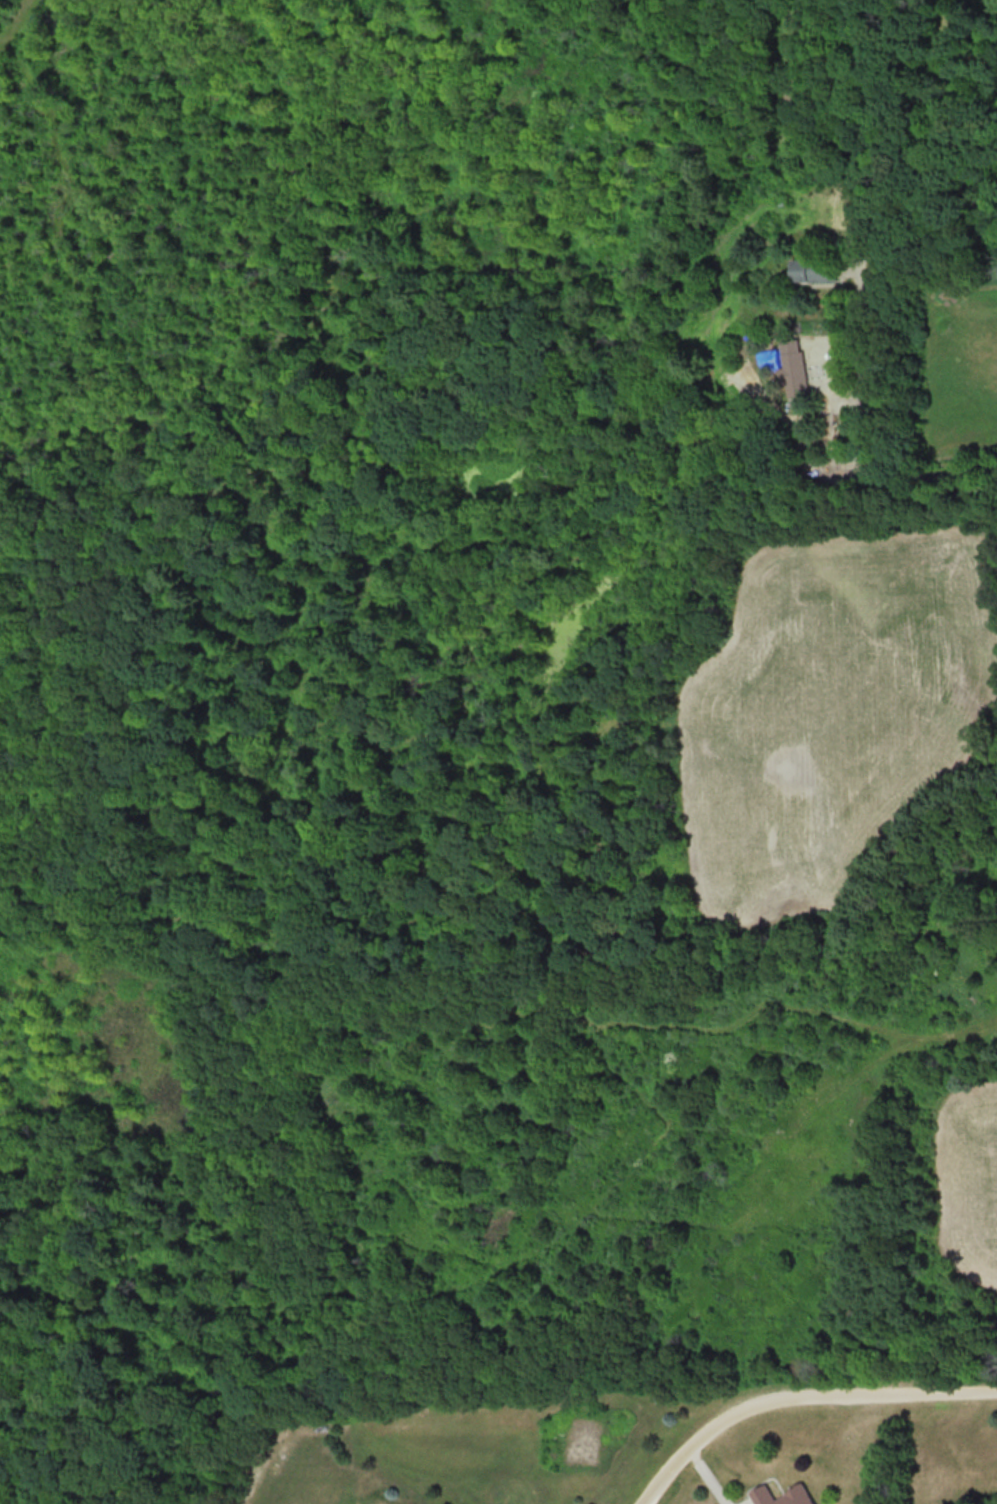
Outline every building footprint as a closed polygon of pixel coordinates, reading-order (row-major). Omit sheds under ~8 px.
[(838,281),(838,262),(793,261),(793,280),(838,281)] [(784,367),(783,367),(787,408),(811,405),(803,339),(781,341),(784,367)] [(803,1483),(774,1498),(767,1483),(750,1491),(757,1503),(814,1503),(803,1483)]
